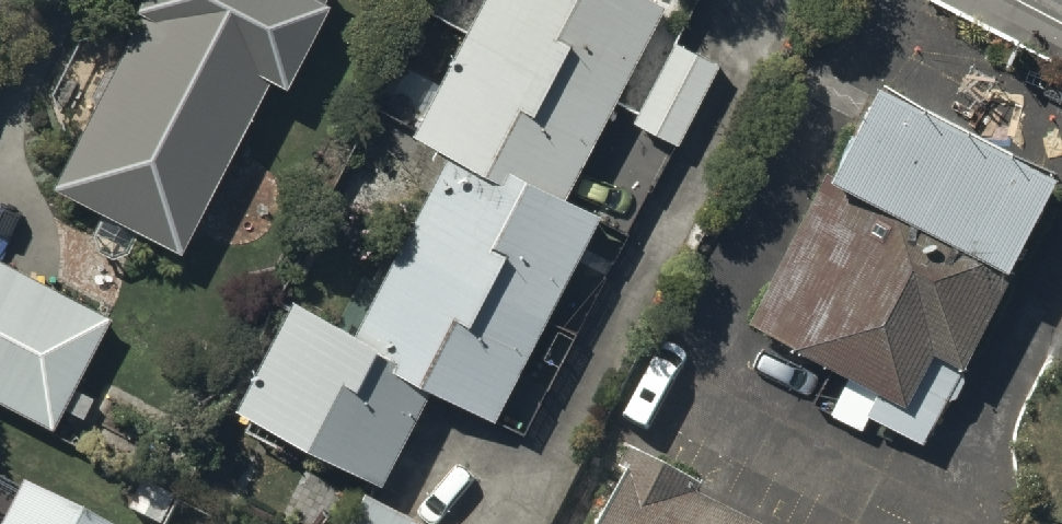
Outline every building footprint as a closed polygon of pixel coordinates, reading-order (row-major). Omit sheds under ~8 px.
[(58,185),(178,245),(267,67),(280,74),(317,0),(151,0),(58,185)] [(664,0),(494,0),(477,32),(612,101),(664,0)] [(612,101),(477,32),(425,133),(458,150),(559,202),(612,101)] [(1045,178),(871,87),(749,320),(885,391),(877,406),(915,426),(1045,178)] [(559,202),(458,150),(410,242),(544,312),(592,219),(559,202)] [(544,312),(410,242),(361,336),(438,375),(495,405),(544,312)] [(0,264),(0,387),(49,413),(101,318),(0,264)] [(361,336),(303,305),(250,407),(384,477),(438,375),(361,336)] [(629,456),(593,523),(725,523),(682,501),(689,487),(629,456)] [(30,493),(14,523),(91,523),(30,493)] [(375,505),(365,523),(411,523),(375,505)]
